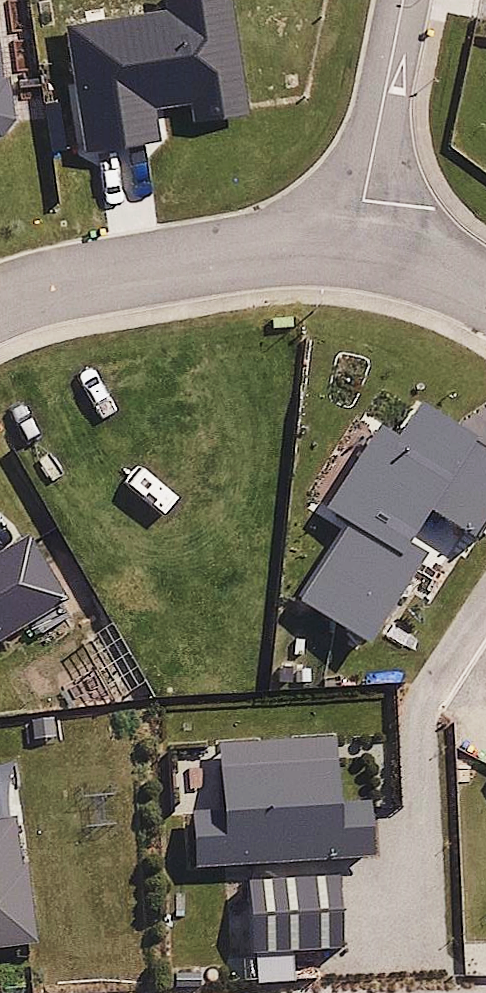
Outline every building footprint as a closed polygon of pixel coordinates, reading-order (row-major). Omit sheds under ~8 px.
[(66,21),(79,142),(156,133),(151,89),(179,86),(183,119),(234,113),(221,0),(160,0),(161,10),(66,21)] [(5,132),(18,115),(12,73),(7,75),(0,19),(0,133),(5,132)] [(474,541),(485,521),(485,443),(411,400),(395,426),(381,418),(325,514),(344,525),(300,600),(363,637),(412,553),(397,545),(418,508),(474,541)] [(72,602),(33,535),(0,556),(0,645),(72,602)] [(197,819),(201,870),(375,863),(371,808),(333,809),(331,773),(219,780),(220,818),(197,819)] [(35,949),(17,826),(0,829),(0,954),(35,949)] [(342,881),(252,886),(256,961),(348,954),(342,881)]
